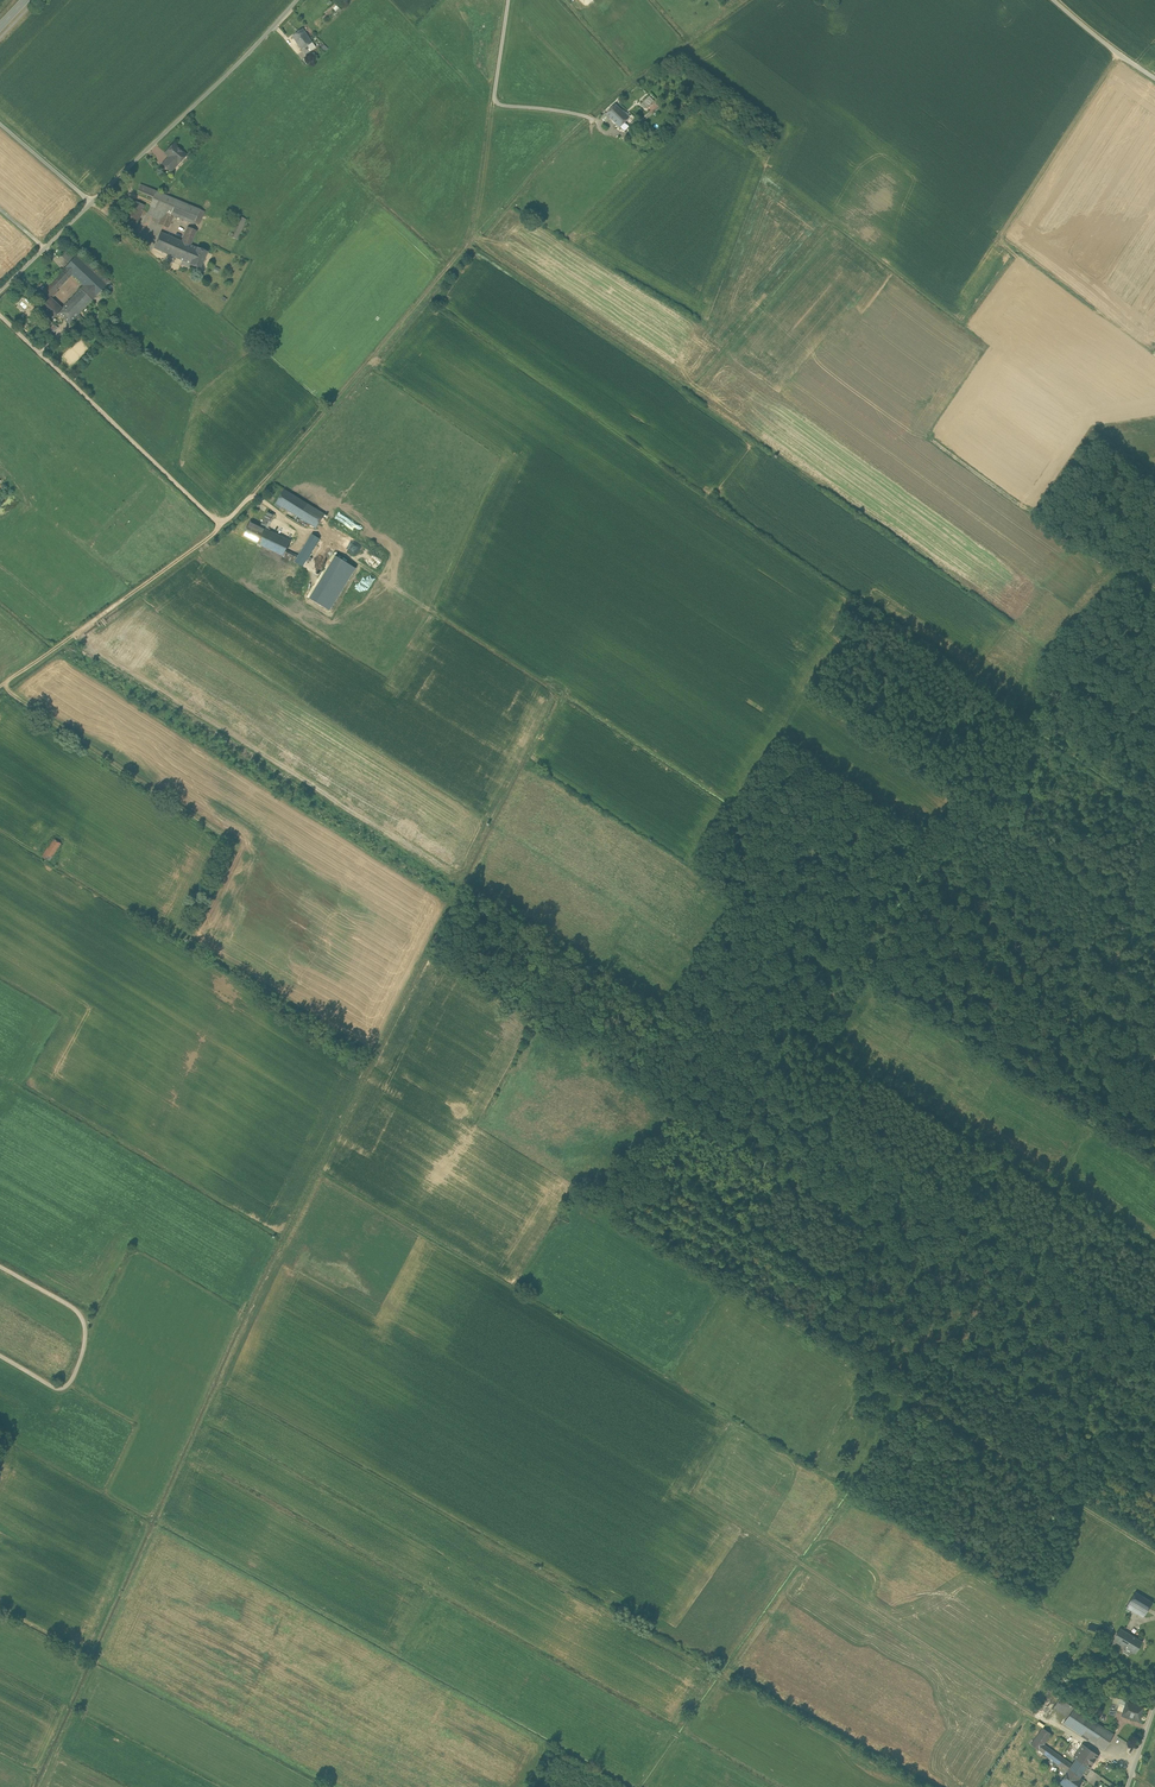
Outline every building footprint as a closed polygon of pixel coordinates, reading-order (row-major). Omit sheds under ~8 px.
[(338,13),(341,9),(337,4),(333,8),(338,13)] [(292,36),(302,50),(307,46),(312,43),(313,42),(303,28),(292,36)] [(307,46),(310,51),(316,47),(312,43),(307,46)] [(310,51),(307,46),(302,50),(305,55),(310,51)] [(650,96),(642,103),(647,108),(654,101),(650,96)] [(623,111),(615,105),(607,114),(611,117),(620,126),(625,122),(629,117),(624,113),(625,112),(623,110),(623,111)] [(605,113),(601,117),(606,122),(611,117),(607,114),(605,113)] [(630,126),(625,122),(620,126),(625,131),(630,126)] [(186,155),(174,144),(166,153),(170,156),(178,163),(178,164),(186,155)] [(170,156),(163,164),(171,171),(178,163),(170,156)] [(156,191),(140,184),(137,190),(154,197),(156,191)] [(200,209),(156,191),(154,197),(150,206),(151,206),(147,214),(160,219),(158,224),(167,227),(169,227),(174,216),(193,224),(194,223),(200,209)] [(133,200),(124,222),(135,227),(145,205),(133,200)] [(200,209),(194,223),(198,225),(199,224),(205,211),(200,209)] [(241,217),(232,237),(238,239),(247,219),(241,217)] [(197,230),(188,227),(182,241),(185,243),(190,245),(197,230)] [(182,241),(161,232),(154,248),(178,259),(185,243),(182,241)] [(190,245),(185,243),(178,259),(183,261),(190,264),(197,248),(190,245)] [(207,252),(197,247),(197,248),(190,264),(200,269),(207,252)] [(70,248),(64,255),(71,262),(77,256),(70,248)] [(96,267),(81,252),(77,256),(71,262),(67,267),(73,273),(85,285),(96,296),(111,281),(96,267)] [(63,270),(70,277),(73,273),(67,267),(63,270)] [(70,277),(63,270),(41,292),(48,299),(51,296),(58,289),(70,277)] [(85,285),(63,308),(57,314),(60,317),(61,315),(70,323),(96,296),(85,285)] [(51,296),(48,299),(40,308),(52,319),(57,314),(63,308),(51,296)] [(59,328),(55,323),(45,333),(49,338),(59,328)] [(285,489),(276,503),(281,506),(316,528),(325,514),(285,489)] [(275,514),(268,511),(260,526),(265,528),(268,521),(271,522),(275,514)] [(260,526),(250,521),(242,536),(258,544),(265,528),(260,526)] [(291,541),(265,528),(258,544),(283,556),(286,550),(291,541)] [(381,543),(384,535),(369,528),(366,536),(381,543)] [(298,556),(295,562),(303,566),(320,539),(312,534),(298,556)] [(352,542),(346,551),(368,564),(373,555),(352,542)] [(298,556),(286,550),(283,556),(295,562),(298,556)] [(319,582),(310,598),(316,601),(318,601),(322,603),(321,605),(330,610),(340,593),(339,587),(332,588),(329,592),(328,592),(326,594),(322,595),(321,589),(324,589),(323,585),(326,581),(319,582)] [(54,839),(42,856),(49,861),(61,843),(54,839)] [(1153,1602),(1136,1592),(1126,1607),(1140,1615),(1143,1610),(1147,1612),(1153,1602)] [(1128,1633),(1120,1628),(1113,1640),(1121,1645),(1128,1633)] [(1143,1641),(1128,1633),(1121,1645),(1126,1648),(1123,1652),(1129,1655),(1131,1651),(1136,1654),(1143,1641)] [(1114,1734),(1060,1698),(1053,1708),(1067,1717),(1063,1723),(1104,1750),(1114,1734)] [(1125,1705),(1123,1712),(1122,1715),(1137,1720),(1139,1715),(1141,1716),(1144,1707),(1127,1701),(1125,1705)] [(1112,1702),(1109,1711),(1116,1713),(1117,1710),(1119,1705),(1112,1702)] [(1099,1755),(1083,1744),(1070,1762),(1044,1744),(1052,1734),(1043,1727),(1031,1744),(1068,1771),(1069,1769),(1080,1777),(1087,1767),(1089,1768),(1099,1755)] [(1069,1769),(1068,1771),(1060,1782),(1066,1786),(1078,1786),(1083,1779),(1080,1777),(1069,1769)]
